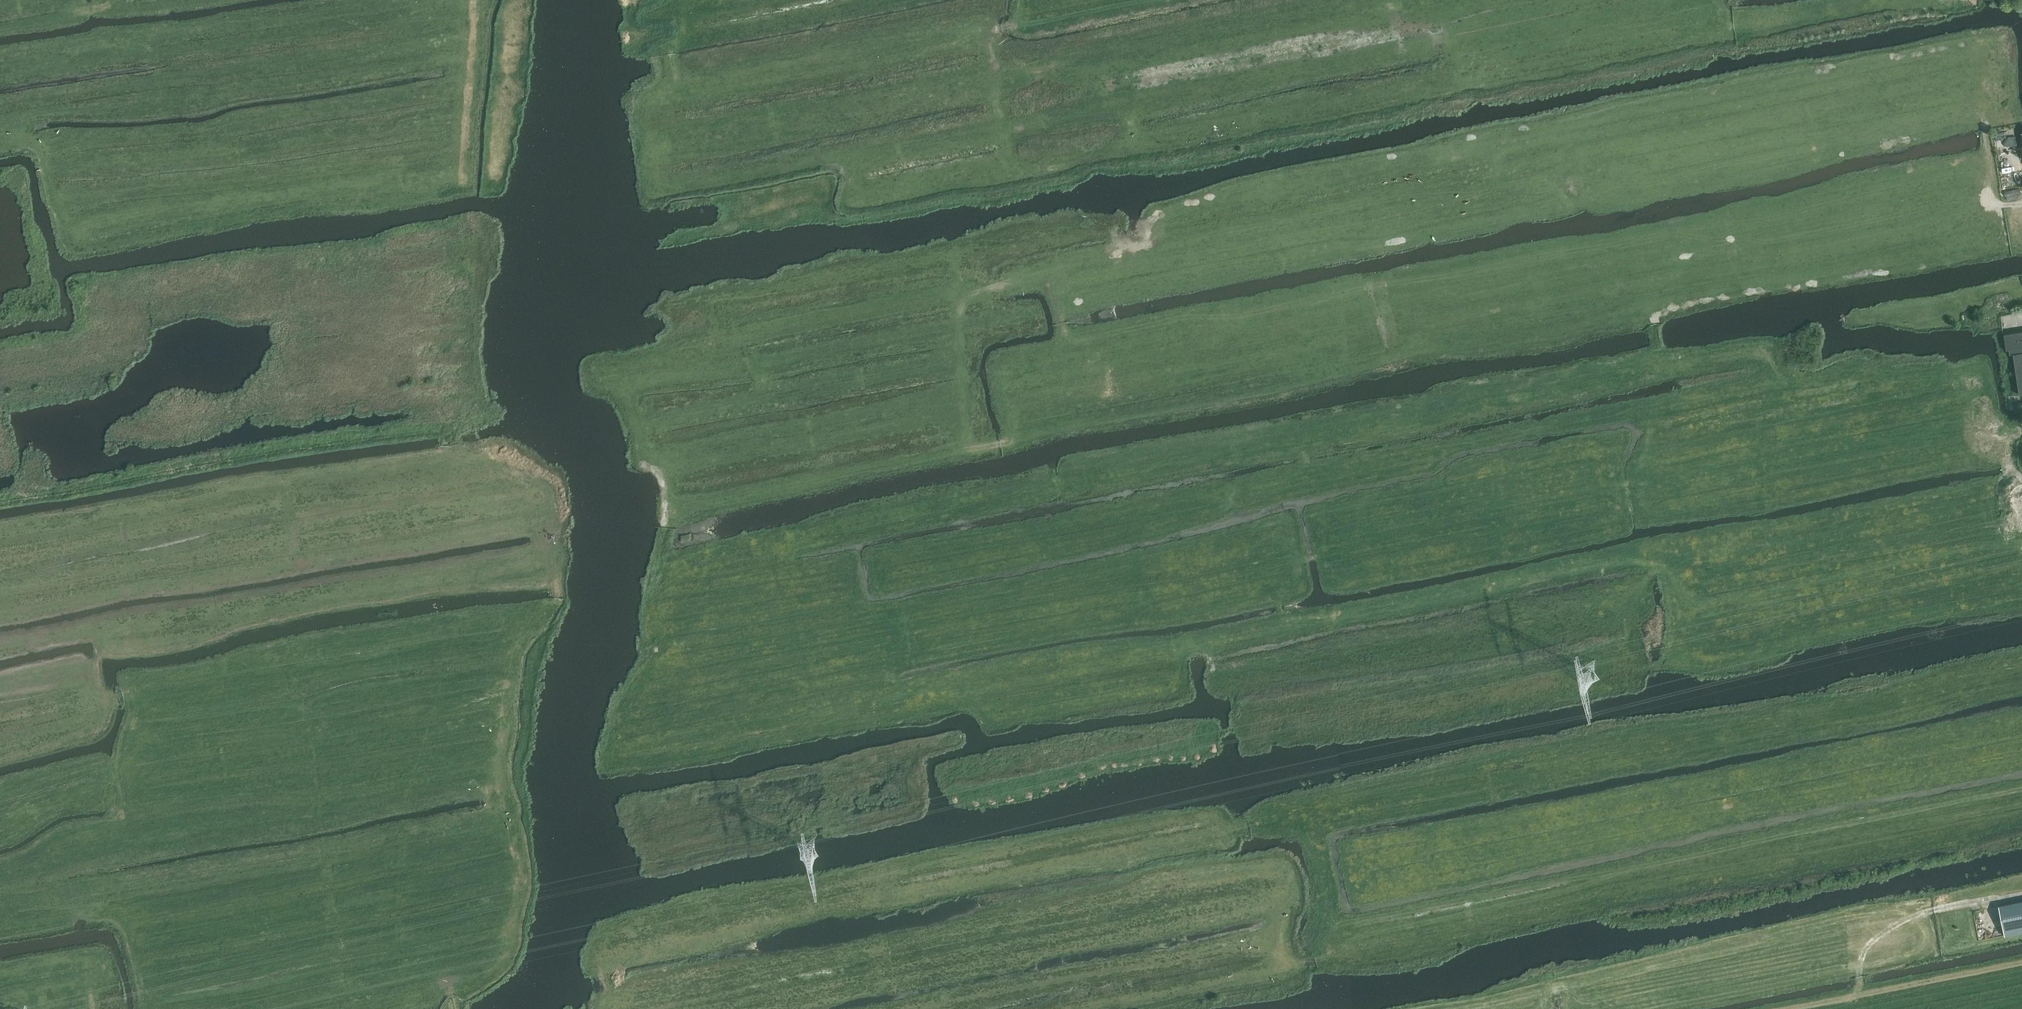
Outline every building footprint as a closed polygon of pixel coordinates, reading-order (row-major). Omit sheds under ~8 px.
[(2004,335),(2007,351),(2009,350),(2010,355),(2013,354),(2019,394),(2021,394),(2021,332),(2004,335)] [(2005,935),(2021,932),(2021,901),(1999,905),(2005,935)]
